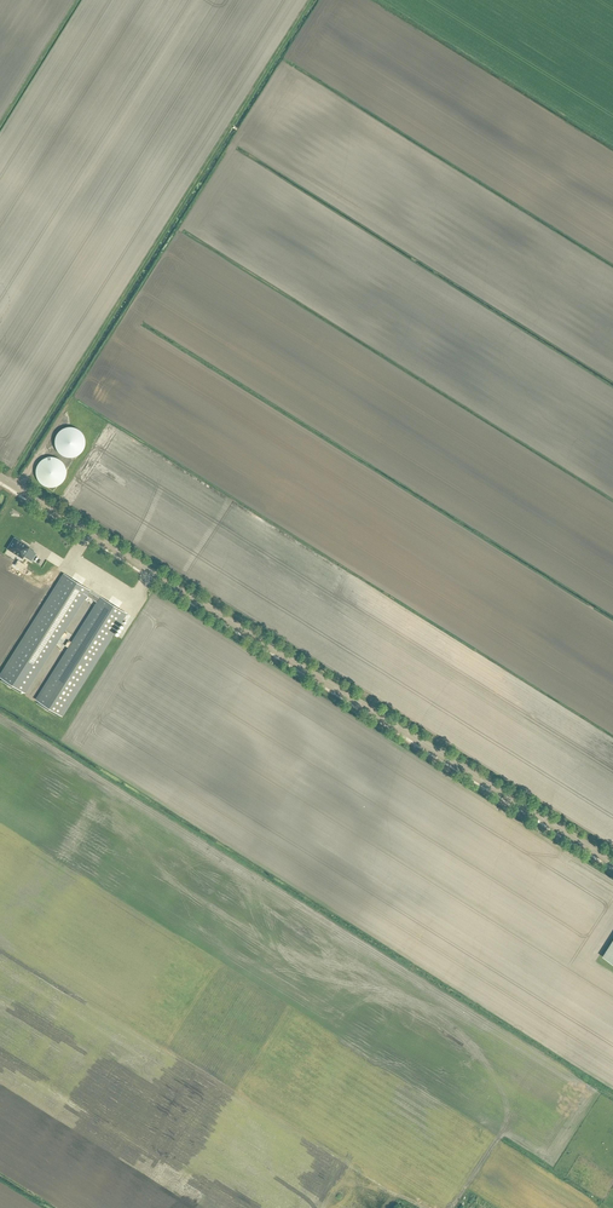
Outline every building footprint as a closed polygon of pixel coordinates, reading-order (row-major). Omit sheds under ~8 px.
[(84,448),(85,443),(84,437),(83,435),(80,431),(76,428),(74,427),(69,427),(64,428),(60,431),(57,435),(56,437),(55,442),(56,447),(58,452),(60,453),(65,456),(70,457),(75,456),(79,454),(81,452),(84,448)] [(51,487),(53,487),(58,485),(62,482),(65,477),(66,475),(66,472),(65,467),(63,463),(61,461),(57,458),(55,457),(50,457),(45,458),(41,460),(38,464),(37,467),(36,472),(37,476),(38,479),(41,483),(46,486),(51,487)] [(36,553),(28,548),(29,547),(15,538),(8,548),(17,554),(18,551),(31,560),(36,553)] [(0,675),(0,677),(25,692),(87,595),(97,602),(36,699),(62,716),(126,613),(64,573),(0,675)] [(603,957),(612,963),(612,942),(603,957)]
